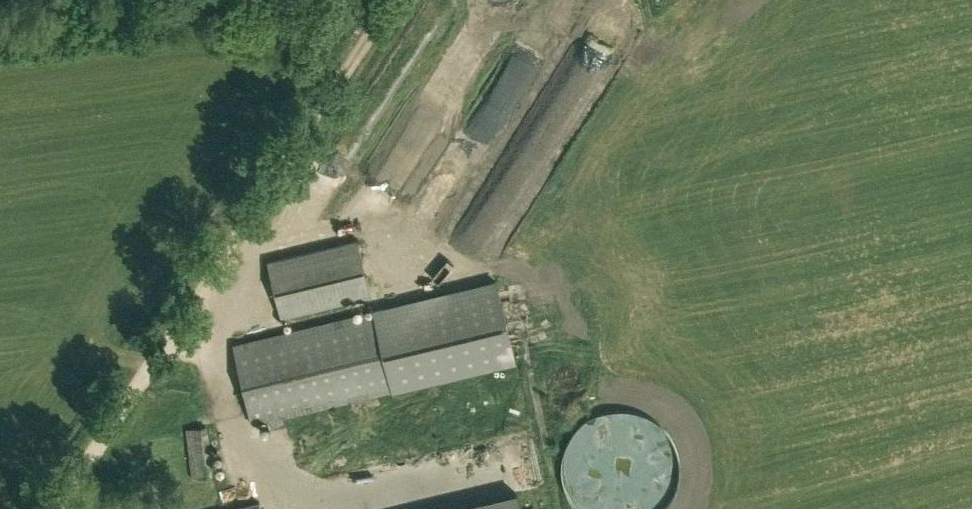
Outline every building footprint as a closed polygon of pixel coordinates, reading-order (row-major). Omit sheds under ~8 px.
[(456,161),(451,180),(462,183),(467,164),(456,161)] [(375,295),(361,239),(270,262),(285,318),(375,295)] [(497,281),(236,346),(256,424),(392,390),(393,393),(517,363),(497,281)] [(194,479),(216,476),(210,426),(188,430),(194,479)]
